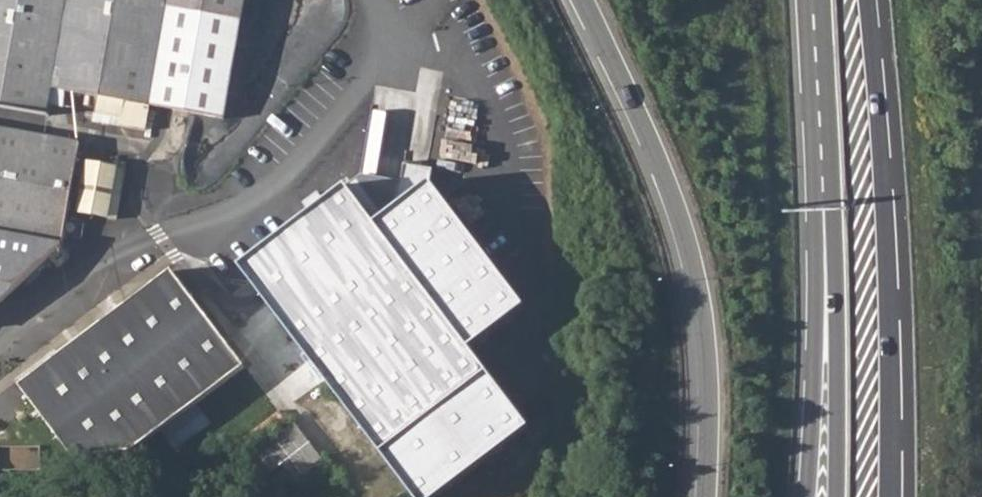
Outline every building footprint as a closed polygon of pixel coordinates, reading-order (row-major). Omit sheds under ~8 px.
[(54,85),(101,93),(98,109),(125,114),(124,123),(149,127),(153,102),(227,115),(246,0),(0,0),(0,102),(49,110),(54,85)] [(60,241),(78,143),(0,128),(0,297),(60,241)] [(85,162),(75,211),(114,219),(123,169),(85,162)] [(255,286),(415,496),(487,496),(549,452),(489,373),(545,328),(449,209),(399,243),(371,209),(255,286)] [(158,430),(240,369),(245,365),(199,304),(173,269),(87,333),(60,354),(67,363),(27,392),(75,455),(132,449),(158,430)] [(210,425),(196,406),(163,429),(177,448),(210,425)] [(294,422),(242,461),(256,481),(281,463),(295,483),(323,461),(294,422)]
